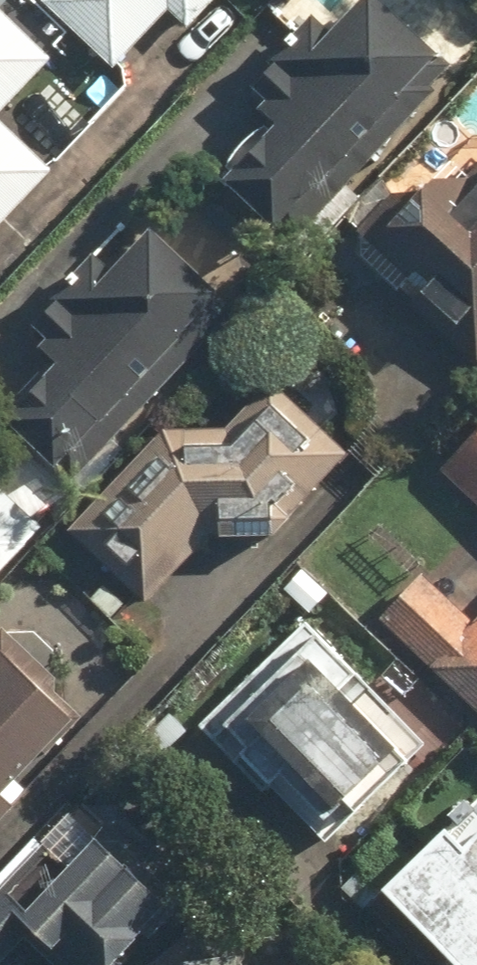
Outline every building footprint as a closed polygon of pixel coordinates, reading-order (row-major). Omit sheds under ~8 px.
[(64,165),(10,113),(63,57),(4,0),(0,0),(0,232),(64,165)] [(122,66),(179,7),(195,23),(218,0),(54,0),(122,66)] [(405,4),(401,0),(366,0),(342,24),(325,7),(271,62),(290,82),(266,107),(286,126),(241,172),(290,220),(454,52),(405,4)] [(460,163),(427,197),(409,179),(349,239),(367,257),(476,366),(476,166),(470,174),(460,163)] [(24,333),(60,368),(22,407),(74,457),(235,289),(183,239),(162,219),(119,263),(104,249),(24,333)] [(232,427),(168,428),(79,518),(157,596),(234,518),(264,548),(360,450),(284,375),(232,427)] [(444,466),(476,497),(476,431),(444,466)] [(0,465),(0,581),(70,506),(12,452),(0,465)] [(427,571),(386,614),(476,701),(476,619),(427,571)] [(451,752),(316,611),(201,721),(336,862),(451,752)] [(17,810),(6,800),(92,708),(14,622),(0,635),(0,828),(17,810)] [(380,895),(446,964),(476,964),(476,804),(380,895)] [(79,857),(56,834),(0,890),(0,950),(11,961),(50,922),(71,942),(86,927),(123,963),(187,898),(112,824),(79,857)] [(251,941),(192,945),(193,964),(252,964),(251,941)]
